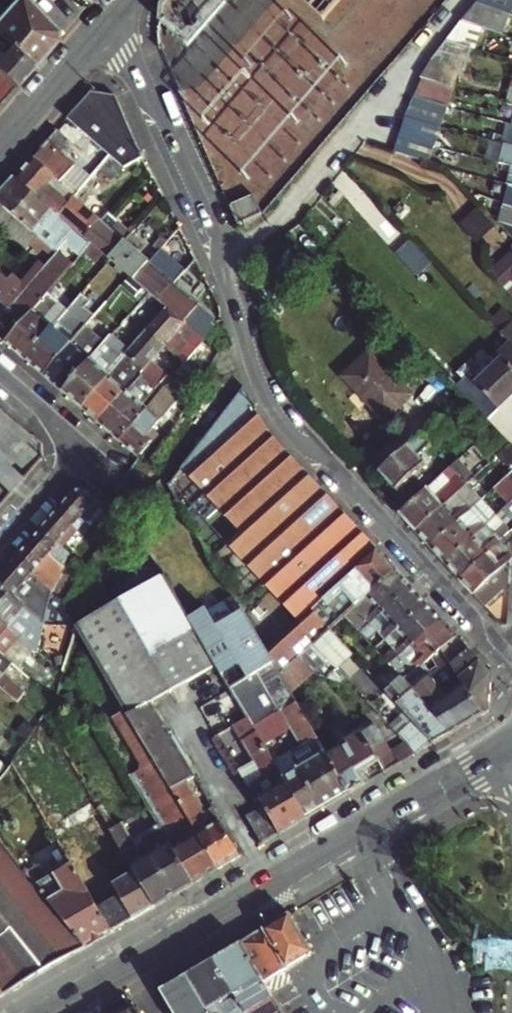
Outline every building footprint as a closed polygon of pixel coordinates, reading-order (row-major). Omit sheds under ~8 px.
[(33,66),(55,40),(56,31),(26,0),(0,0),(0,38),(33,66)] [(227,10),(236,0),(214,0),(227,10)] [(464,16),(471,18),(486,0),(478,0),(464,16)] [(502,6),(487,0),(486,0),(471,18),(495,27),(502,6)] [(511,10),(511,0),(487,0),(502,6),(511,10)] [(33,66),(0,38),(0,104),(33,66)] [(428,75),(440,58),(433,56),(420,72),(428,75)] [(460,85),(466,66),(440,58),(428,75),(455,83),(460,85)] [(417,91),(415,93),(427,97),(445,102),(449,103),(455,83),(428,75),(417,91)] [(117,97),(92,93),(69,119),(111,156),(113,157),(124,168),(144,158),(117,97)] [(445,102),(427,97),(419,116),(436,121),(445,102)] [(442,123),(436,121),(419,116),(411,114),(402,132),(419,137),(434,142),(442,123)] [(74,198),(79,192),(65,180),(77,167),(72,162),(82,151),(59,130),(17,178),(59,215),(74,198)] [(462,150),(443,144),(440,151),(450,159),(457,162),(462,150)] [(124,168),(113,157),(101,172),(112,182),(124,168)] [(25,253),(31,246),(40,236),(36,233),(42,226),(59,241),(69,249),(71,248),(81,257),(84,253),(92,244),(85,238),(59,215),(17,178),(0,198),(0,232),(17,246),(25,253)] [(254,196),(230,207),(238,225),(262,215),(254,196)] [(74,198),(59,215),(85,238),(101,220),(74,198)] [(479,208),(464,223),(481,240),(496,225),(479,208)] [(117,226),(105,215),(101,220),(113,231),(117,226)] [(127,234),(117,226),(113,231),(101,220),(85,238),(92,244),(102,253),(111,260),(131,237),(134,233),(130,230),(127,234)] [(42,226),(36,233),(40,236),(53,248),(59,241),(42,226)] [(153,245),(160,251),(167,242),(170,238),(163,233),(153,245)] [(40,236),(31,246),(39,253),(43,250),(54,259),(59,253),(53,248),(40,236)] [(134,281),(150,263),(138,253),(143,247),(131,237),(111,260),(111,261),(123,271),(130,278),(134,281)] [(160,251),(166,257),(174,248),(167,242),(160,251)] [(102,253),(92,244),(84,253),(94,261),(102,253)] [(435,260),(425,248),(416,257),(426,268),(435,260)] [(60,281),(73,266),(59,253),(54,259),(47,267),(34,282),(48,294),(60,281)] [(43,263),(30,279),(34,282),(47,267),(43,263)] [(159,303),(175,284),(150,263),(134,281),(150,294),(159,303)] [(130,278),(123,271),(115,280),(122,287),(130,278)] [(194,277),(187,271),(179,280),(186,286),(194,277)] [(0,272),(0,299),(1,300),(11,309),(24,294),(14,285),(10,290),(5,285),(10,281),(0,272)] [(14,276),(10,281),(14,285),(24,294),(34,282),(30,279),(24,285),(14,276)] [(14,285),(10,281),(5,285),(10,290),(14,285)] [(48,294),(25,321),(7,342),(26,359),(67,311),(54,299),(65,286),(60,281),(48,294)] [(25,321),(48,294),(34,282),(24,294),(11,309),(25,321)] [(200,306),(175,284),(159,303),(168,311),(202,341),(204,342),(216,326),(209,321),(200,306)] [(26,359),(45,375),(86,328),(77,319),(83,312),(73,304),(67,311),(26,359)] [(202,341),(168,311),(150,331),(165,346),(183,363),(202,341)] [(93,321),(83,312),(77,319),(86,328),(93,321)] [(112,338),(93,321),(86,328),(106,344),(112,338)] [(86,328),(45,375),(64,392),(106,344),(86,328)] [(159,353),(165,346),(150,331),(130,354),(129,355),(134,359),(145,369),(141,374),(157,389),(168,375),(152,361),(159,353)] [(112,338),(106,344),(64,392),(83,408),(119,367),(123,362),(129,355),(130,354),(112,338)] [(202,341),(183,363),(185,364),(179,371),(177,374),(187,382),(203,343),(204,342),(202,341)] [(511,343),(499,354),(503,359),(476,384),(499,409),(511,397),(511,344),(511,343)] [(344,376),(386,419),(413,393),(372,350),(344,376)] [(123,362),(132,369),(133,368),(129,365),(134,359),(129,355),(123,362)] [(134,381),(119,367),(83,408),(99,422),(134,381)] [(115,436),(142,406),(157,389),(141,374),(139,376),(134,381),(99,422),(115,436)] [(178,400),(185,387),(174,378),(165,389),(178,400)] [(169,486),(243,612),(281,676),(300,658),(313,672),(316,676),(327,680),(332,675),(336,679),(342,675),(337,670),(314,645),(329,631),(345,617),(397,570),(396,570),(265,427),(246,388),(169,486)] [(142,406),(115,436),(118,438),(120,440),(147,410),(145,408),(142,406)] [(29,474),(43,458),(42,444),(0,407),(0,448),(29,474)] [(164,424),(147,410),(120,440),(139,457),(157,436),(164,424)] [(440,415),(380,472),(398,491),(426,465),(419,458),(431,446),(429,444),(449,424),(440,415)] [(400,514),(416,532),(467,484),(475,477),(459,459),(400,514)] [(511,497),(511,472),(495,488),(507,501),(511,497)] [(467,484),(416,532),(423,540),(431,548),(482,500),(467,484)] [(9,496),(0,488),(0,507),(9,496)] [(41,529),(58,543),(81,517),(91,525),(105,505),(85,489),(74,492),(41,529)] [(446,563),(497,515),(482,500),(431,548),(446,563)] [(511,531),(506,525),(511,520),(511,501),(497,515),(446,563),(461,579),(511,531)] [(53,554),(60,545),(58,543),(41,529),(17,556),(37,573),(32,578),(55,597),(57,591),(44,580),(61,561),(53,554)] [(486,606),(509,585),(511,560),(511,530),(511,531),(461,579),(486,606)] [(70,554),(60,545),(53,554),(61,561),(66,566),(70,554)] [(55,597),(32,578),(37,573),(17,556),(0,576),(0,587),(22,606),(29,597),(36,590),(52,604),(55,597)] [(397,570),(345,617),(360,634),(412,587),(397,570)] [(178,750),(152,704),(217,666),(189,619),(165,577),(96,615),(148,705),(129,716),(157,762),(178,750)] [(22,606),(0,587),(0,621),(9,628),(17,619),(32,632),(24,642),(32,650),(43,625),(30,614),(22,606)] [(412,587),(360,634),(368,642),(377,634),(385,643),(428,604),(412,587)] [(29,597),(22,606),(30,614),(38,605),(29,597)] [(442,620),(428,604),(385,643),(394,652),(384,661),(391,667),(442,620)] [(281,676),(243,612),(217,627),(206,610),(189,619),(217,666),(248,719),(254,729),(281,713),(301,747),(289,754),(299,771),(284,780),(307,818),(350,793),(329,759),(291,693),(281,676)] [(442,620),(391,667),(398,675),(407,666),(416,675),(442,651),(458,637),(442,620)] [(9,628),(0,621),(0,640),(35,671),(42,653),(32,650),(24,642),(9,628)] [(352,656),(329,631),(314,645),(337,670),(352,656)] [(458,637),(442,651),(483,715),(490,712),(493,674),(458,637)] [(483,715),(442,651),(416,675),(406,684),(401,679),(387,693),(434,744),(483,715)] [(0,680),(0,687),(18,703),(25,694),(4,676),(13,666),(0,655),(0,680)] [(300,658),(281,676),(291,693),(313,672),(300,658)] [(332,675),(327,680),(339,684),(345,679),(342,675),(336,679),(332,675)] [(254,729),(248,719),(233,728),(263,778),(250,786),(263,807),(246,818),(262,845),(307,818),(284,780),(274,763),(254,729)] [(350,793),(365,784),(358,773),(364,770),(379,761),(385,772),(416,755),(405,743),(390,752),(376,727),(341,747),(343,751),(329,759),(350,793)] [(157,762),(173,791),(188,782),(195,778),(178,750),(157,762)] [(274,763),(284,780),(299,771),(289,754),(274,763)] [(156,820),(163,832),(193,885),(219,870),(173,791),(157,762),(144,770),(169,813),(156,820)] [(188,782),(173,791),(219,870),(241,857),(213,809),(206,813),(188,782)] [(108,796),(95,804),(110,830),(124,822),(108,796)] [(193,885),(163,832),(138,847),(124,822),(110,830),(155,907),(193,885)] [(155,907),(110,830),(67,855),(74,867),(112,932),(155,907)] [(5,995),(87,947),(29,875),(0,839),(0,989),(5,995)] [(38,870),(29,875),(87,947),(112,932),(74,867),(47,884),(38,870)] [(265,931),(286,969),(314,953),(290,916),(265,931)] [(263,982),(286,969),(265,931),(242,945),(263,982)] [(245,1012),(277,1012),(280,1011),(263,982),(242,945),(214,961),(245,1012)] [(214,961),(188,976),(209,1012),(245,1012),(214,961)] [(174,1012),(209,1012),(188,976),(170,986),(161,991),(174,1012)]
